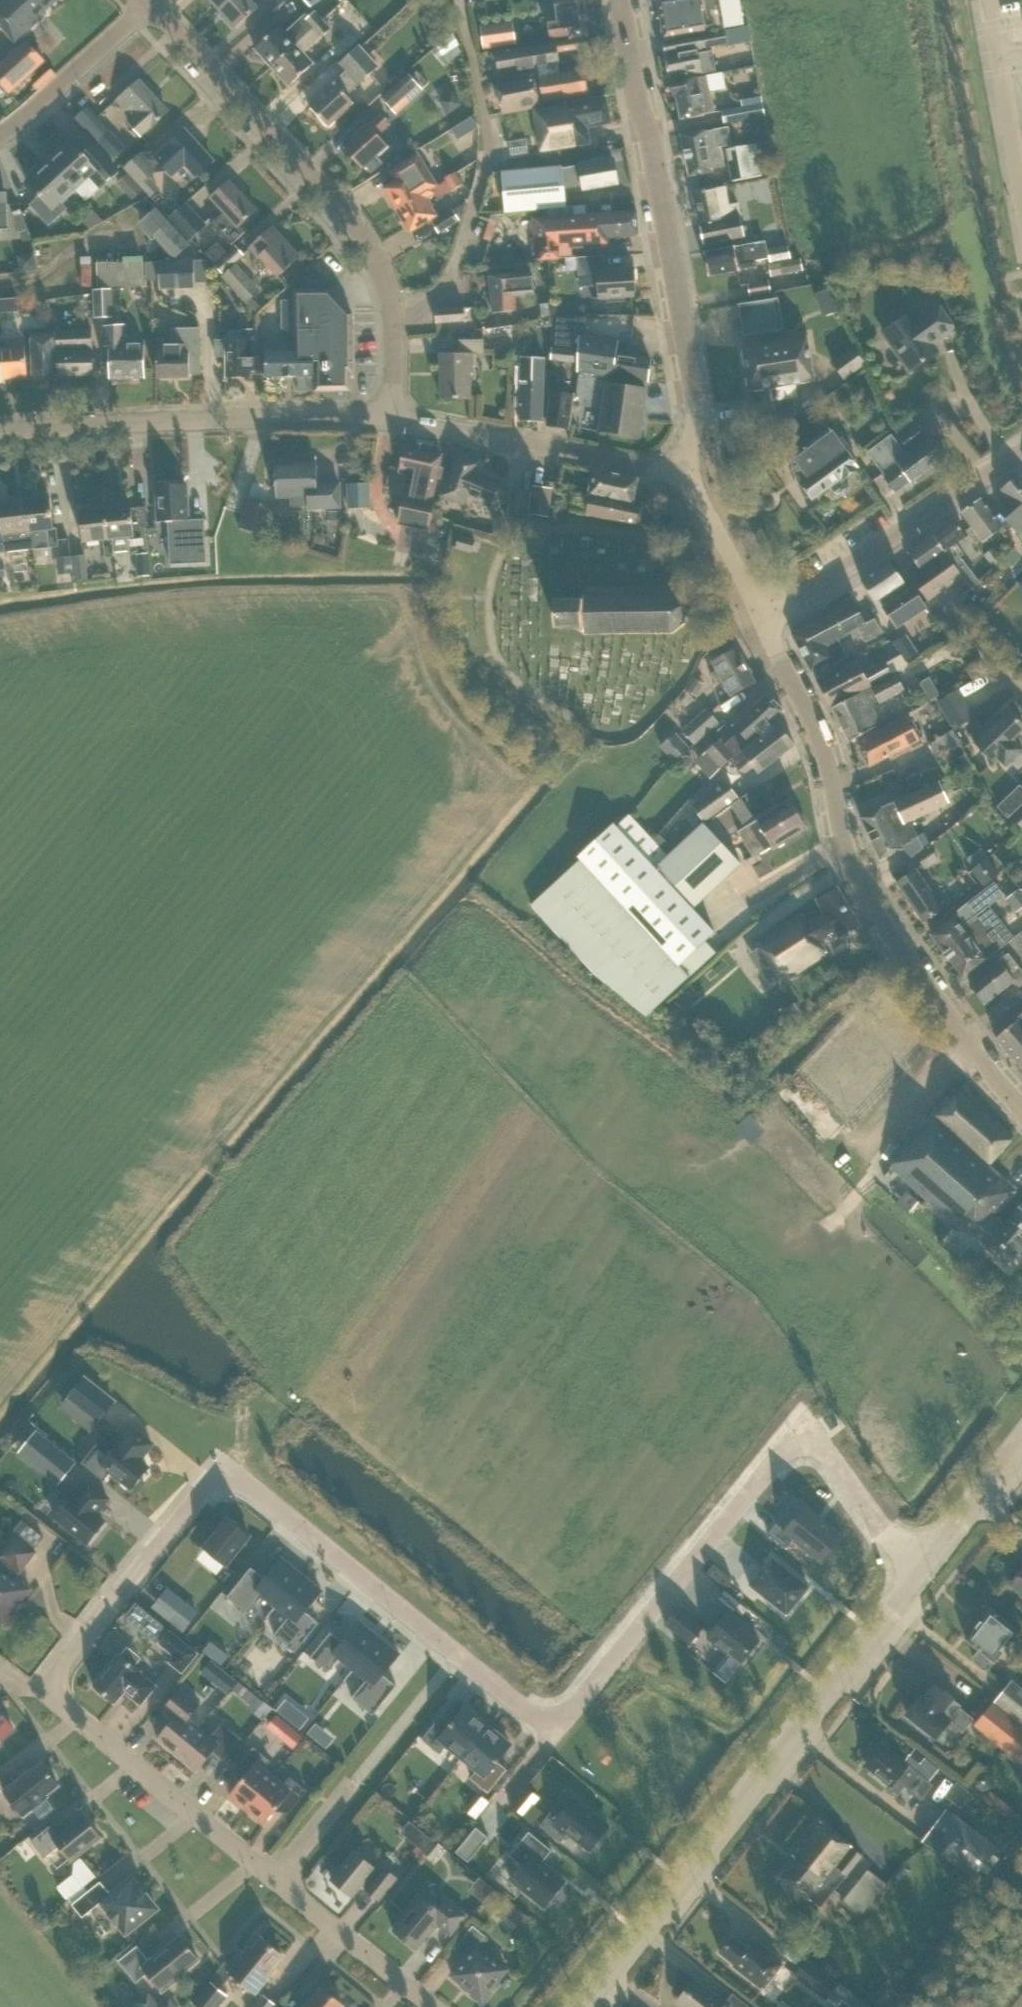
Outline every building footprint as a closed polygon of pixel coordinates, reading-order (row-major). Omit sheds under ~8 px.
[(58,0),(2,0),(0,2),(0,23),(3,26),(1,27),(15,42),(47,13),(45,12),(58,0)] [(219,10),(231,0),(210,0),(219,10)] [(219,10),(236,28),(258,8),(250,0),(231,0),(219,10)] [(585,12),(583,0),(556,0),(558,16),(549,17),(551,37),(569,35),(570,38),(588,36),(586,20),(587,20),(586,11),(585,12)] [(664,39),(744,25),(740,0),(657,0),(664,39)] [(305,15),(285,33),(279,27),(255,49),(272,67),(323,21),(315,12),(308,18),(305,15)] [(272,67),(289,86),(313,64),(304,54),(320,38),(321,39),(331,30),(323,21),(272,67)] [(485,49),(517,44),(516,35),(503,37),(502,26),(482,29),(485,49)] [(330,50),(339,59),(360,40),(351,31),(330,50)] [(699,36),(664,43),(670,79),(701,73),(701,74),(716,71),(712,52),(699,54),(698,49),(728,44),(725,31),(699,36)] [(442,56),(452,50),(445,39),(437,47),(442,56)] [(8,94),(43,61),(24,41),(0,63),(0,85),(8,94)] [(538,67),(539,75),(543,102),(588,95),(584,70),(560,73),(558,52),(577,49),(575,41),(496,53),(499,73),(538,67)] [(349,73),(347,75),(336,84),(335,83),(309,106),(319,116),(320,119),(323,123),(326,125),(328,127),(354,103),(347,96),(378,67),(359,46),(340,63),(349,73)] [(423,89),(429,84),(417,72),(412,76),(423,89)] [(382,98),(398,116),(425,92),(423,89),(412,76),(410,74),(382,98)] [(504,113),(534,108),(540,106),(535,78),(529,79),(528,76),(499,81),(501,92),(500,92),(504,113)] [(676,96),(681,119),(714,113),(707,76),(671,82),(674,96),(676,96)] [(129,123),(141,136),(168,112),(139,80),(117,101),(133,119),(129,123)] [(441,100),(448,113),(462,104),(455,91),(441,100)] [(587,128),(611,124),(606,96),(534,108),(541,151),(590,144),(587,128)] [(742,107),(745,120),(766,116),(763,103),(742,107)] [(83,130),(86,127),(98,141),(109,131),(87,107),(73,120),(83,130)] [(346,148),(363,167),(365,165),(372,172),(382,164),(377,158),(388,148),(377,136),(389,125),(381,116),(369,127),(367,125),(355,136),(356,138),(346,148)] [(455,125),(464,141),(479,133),(471,117),(455,125)] [(732,145),(729,127),(681,136),(689,176),(712,172),(712,169),(724,167),(720,147),(732,145)] [(184,130),(155,158),(172,177),(186,165),(197,177),(213,162),(184,130)] [(95,148),(85,157),(72,142),(50,162),(75,189),(89,176),(101,188),(117,173),(95,148)] [(732,182),(754,178),(748,146),(726,150),(732,182)] [(159,171),(142,153),(124,170),(151,197),(160,188),(151,179),(159,171)] [(397,211),(432,189),(438,186),(418,153),(388,171),(395,182),(384,189),(397,211)] [(584,187),(584,189),(617,184),(613,160),(580,165),(580,167),(562,170),(564,190),(584,187)] [(60,203),(75,189),(50,162),(27,182),(41,197),(32,206),(49,224),(66,209),(60,203)] [(566,207),(564,190),(562,170),(562,167),(502,173),(506,213),(566,207)] [(126,192),(136,183),(127,174),(118,183),(126,192)] [(463,185),(457,174),(446,181),(453,191),(463,185)] [(230,181),(214,196),(210,199),(224,213),(212,224),(231,246),(245,233),(239,226),(257,210),(230,181)] [(693,193),(703,244),(744,236),(738,204),(729,206),(725,187),(693,193)] [(432,189),(397,211),(410,232),(436,216),(431,208),(433,207),(427,198),(436,194),(432,189)] [(149,215),(158,207),(148,197),(140,205),(149,215)] [(170,218),(191,241),(208,225),(187,202),(170,218)] [(141,223),(175,260),(192,244),(158,207),(149,215),(141,223)] [(433,223),(440,234),(460,221),(453,210),(433,223)] [(534,219),(536,260),(565,259),(572,258),(571,248),(610,246),(609,238),(639,236),(637,211),(534,219)] [(20,233),(28,229),(22,214),(13,217),(20,233)] [(260,258),(278,277),(300,257),(273,227),(249,249),(259,259),(260,258)] [(705,253),(709,276),(757,267),(755,261),(768,258),(765,242),(705,253)] [(768,249),(771,263),(791,259),(789,245),(768,249)] [(223,275),(244,255),(235,246),(215,265),(223,275)] [(25,255),(19,263),(20,272),(36,270),(34,254),(25,255)] [(624,297),(636,296),(634,268),(605,270),(604,256),(578,258),(579,271),(579,277),(598,276),(600,298),(608,298),(608,303),(624,302),(624,297)] [(98,264),(99,288),(145,287),(144,257),(124,258),(124,264),(98,264)] [(566,271),(579,271),(578,258),(572,258),(565,259),(566,271)] [(769,264),(772,277),(803,271),(801,258),(769,264)] [(195,283),(195,282),(194,260),(194,259),(177,260),(178,284),(195,283)] [(177,260),(159,261),(160,285),(178,284),(177,260)] [(246,303),(256,294),(233,268),(222,277),(246,303)] [(520,296),(534,295),(532,273),(489,276),(493,313),(516,311),(514,291),(519,290),(520,296)] [(748,285),(751,297),(771,293),(768,281),(748,285)] [(818,291),(822,313),(837,310),(832,288),(818,291)] [(112,317),(112,311),(123,311),(122,289),(94,290),(95,318),(112,317)] [(294,318),(294,335),(314,335),(315,376),(315,391),(350,391),(350,373),(353,373),(352,314),(331,290),(294,291),(294,292),(294,318)] [(283,318),(294,318),(294,292),(286,301),(284,301),(282,302),(283,318)] [(770,332),(783,330),(778,298),(765,300),(770,332)] [(45,312),(48,312),(47,301),(38,301),(39,313),(45,312)] [(955,329),(937,305),(915,321),(909,314),(883,333),(911,371),(937,352),(932,345),(955,329)] [(435,310),(436,323),(466,321),(465,308),(435,310)] [(34,330),(46,329),(45,312),(39,313),(32,313),(34,330)] [(557,319),(556,347),(579,348),(579,350),(578,371),(616,377),(647,381),(650,359),(616,355),(618,342),(584,338),(586,321),(557,319)] [(126,325),(104,326),(104,346),(109,346),(110,379),(145,378),(144,345),(126,345),(126,325)] [(512,326),(485,330),(487,342),(513,338),(512,326)] [(56,376),(93,375),(92,329),(32,334),(33,376),(56,376)] [(172,330),(173,346),(156,346),(157,378),(190,377),(189,374),(201,374),(200,329),(172,330)] [(251,373),(266,373),(266,354),(257,355),(257,343),(257,331),(242,331),(242,341),(216,341),(216,356),(226,356),(226,377),(251,377),(251,373)] [(315,390),(315,376),(314,335),(294,335),(295,343),(266,343),(266,349),(266,354),(266,373),(266,377),(297,376),(297,390),(315,390)] [(741,347),(749,392),(816,382),(808,336),(741,347)] [(472,355),(484,355),(484,340),(460,341),(460,354),(441,355),(441,398),(471,398),(470,373),(473,373),(472,355)] [(6,384),(5,379),(27,377),(25,347),(3,349),(2,341),(0,341),(0,385),(6,384)] [(266,349),(266,343),(257,343),(257,355),(266,354),(266,349)] [(577,362),(578,349),(552,347),(551,360),(577,362)] [(833,364),(844,379),(864,364),(854,349),(833,364)] [(519,421),(543,422),(545,358),(521,357),(519,421)] [(547,426),(569,429),(574,395),(568,394),(569,383),(560,382),(558,393),(552,392),(547,426)] [(600,431),(640,437),(646,389),(607,384),(600,431)] [(926,436),(918,425),(899,439),(907,450),(926,436)] [(842,480),(858,468),(847,452),(850,451),(835,431),(833,433),(829,429),(788,459),(805,481),(802,483),(801,491),(807,497),(814,499),(830,488),(835,495),(847,486),(842,480)] [(944,460),(945,450),(939,442),(929,440),(906,456),(891,436),(869,453),(885,475),(884,476),(895,492),(910,481),(911,484),(944,460)] [(414,472),(409,497),(403,496),(399,521),(430,527),(435,502),(432,501),(441,456),(405,448),(400,469),(414,472)] [(480,463),(458,455),(442,496),(464,504),(467,497),(498,510),(508,484),(476,472),(480,463)] [(307,505),(308,509),(340,508),(340,484),(317,485),(317,463),(295,463),(295,466),(275,467),(276,498),(291,497),(291,505),(307,505)] [(640,504),(633,502),(638,480),(596,471),(585,513),(636,524),(640,504)] [(996,518),(1003,527),(1016,545),(1021,540),(1021,477),(1019,474),(1001,489),(1013,503),(996,518)] [(209,563),(206,519),(189,520),(187,484),(157,486),(159,522),(171,521),(174,565),(209,563)] [(365,484),(347,484),(348,508),(366,508),(365,484)] [(529,514),(549,517),(553,489),(533,486),(529,514)] [(507,525),(527,527),(531,493),(511,491),(507,525)] [(50,498),(24,501),(28,533),(32,532),(34,550),(59,547),(57,528),(54,528),(50,498)] [(987,539),(1003,527),(996,518),(982,499),(962,514),(972,527),(966,531),(994,568),(1003,558),(987,539)] [(267,506),(248,500),(239,526),(249,530),(251,522),(256,519),(262,521),(267,506)] [(24,501),(0,503),(0,508),(1,515),(0,515),(0,553),(34,550),(32,532),(28,533),(24,501)] [(133,524),(131,505),(105,508),(108,540),(113,539),(114,553),(130,552),(130,555),(148,553),(145,522),(133,524)] [(113,539),(108,540),(105,508),(80,510),(84,542),(103,540),(105,558),(115,557),(114,553),(113,539)] [(328,521),(340,521),(340,512),(328,512),(328,521)] [(954,520),(932,535),(962,576),(971,588),(979,582),(955,551),(953,552),(951,548),(966,537),(954,520)] [(962,576),(932,535),(908,552),(922,572),(912,579),(929,601),(962,576)] [(460,536),(456,548),(472,553),(476,540),(460,536)] [(73,557),(76,581),(89,580),(86,555),(73,557)] [(62,558),(59,559),(60,563),(62,563),(63,574),(73,572),(71,557),(62,558)] [(883,608),(896,628),(927,608),(913,588),(909,590),(891,562),(862,582),(875,602),(880,599),(885,606),(883,608)] [(622,593),(620,593),(620,596),(604,596),(604,594),(602,594),(602,596),(585,596),(585,594),(584,594),(584,600),(558,600),(558,628),(584,628),(584,634),(586,634),(586,632),(603,632),(603,634),(605,634),(605,632),(621,632),(621,634),(623,634),(623,632),(655,632),(655,634),(657,634),(657,632),(671,632),(672,634),(673,633),(672,631),(684,622),(685,623),(686,622),(685,621),(685,606),(686,605),(685,603),(684,604),(673,595),(673,594),(672,593),(671,595),(657,595),(657,593),(655,593),(655,595),(622,595),(622,593)] [(854,602),(832,613),(844,636),(858,629),(865,642),(882,633),(875,620),(866,624),(854,602)] [(844,636),(832,613),(792,634),(812,671),(821,666),(824,671),(831,667),(829,663),(833,660),(835,664),(847,658),(838,640),(844,636)] [(894,643),(908,661),(920,652),(906,634),(894,643)] [(712,662),(717,671),(711,674),(715,683),(722,680),(731,696),(755,683),(737,649),(712,662)] [(971,677),(985,668),(979,659),(965,669),(971,677)] [(891,674),(885,662),(864,673),(856,660),(817,681),(831,707),(891,674)] [(880,703),(905,690),(897,675),(832,708),(850,741),(881,725),(870,704),(878,700),(880,703)] [(934,685),(925,690),(931,700),(940,695),(934,685)] [(975,719),(958,689),(937,701),(954,731),(975,719)] [(784,712),(768,694),(719,739),(720,739),(707,751),(721,768),(734,756),(735,757),(784,712)] [(682,731),(694,745),(719,723),(707,709),(682,731)] [(1006,766),(1021,751),(1021,748),(1014,739),(1021,731),(1021,724),(1010,712),(998,723),(996,721),(975,742),(994,762),(998,758),(1006,766)] [(857,741),(870,767),(919,740),(906,715),(857,741)] [(758,773),(795,745),(778,724),(742,752),(746,758),(736,766),(743,775),(753,767),(758,773)] [(929,745),(947,778),(973,765),(953,731),(929,745)] [(660,746),(674,762),(689,749),(690,748),(676,733),(660,746)] [(944,792),(959,785),(956,778),(941,785),(944,792)] [(881,859),(898,851),(905,862),(914,856),(923,849),(917,837),(910,821),(949,802),(944,792),(941,785),(939,781),(897,801),(893,802),(860,817),(881,859)] [(704,821),(736,797),(725,782),(692,806),(704,821)] [(742,798),(731,806),(746,827),(738,832),(753,858),(772,847),(773,848),(807,827),(790,800),(768,813),(767,811),(755,818),(742,798)] [(581,859),(531,905),(596,971),(647,1015),(716,952),(706,941),(714,933),(692,909),(729,875),(741,863),(702,822),(691,833),(691,834),(674,850),(668,856),(653,840),(629,814),(616,826),(613,823),(578,856),(581,859)] [(930,847),(916,855),(923,866),(937,857),(930,847)] [(973,870),(984,885),(999,874),(987,859),(973,870)] [(896,883),(924,923),(943,909),(916,869),(896,883)] [(987,959),(1014,938),(989,906),(1004,895),(995,882),(960,909),(960,913),(932,935),(964,976),(987,959)] [(839,938),(860,926),(837,887),(816,900),(825,914),(807,924),(801,915),(757,943),(782,981),(827,953),(820,941),(835,931),(839,938)] [(1021,908),(1021,892),(1019,889),(1006,899),(1016,912),(1021,908)] [(1008,954),(970,984),(985,1003),(1013,981),(1018,987),(1021,984),(1021,971),(1008,954)] [(1020,1015),(1018,1019),(996,1038),(1021,1068),(1021,1013),(1020,1015)] [(1019,1208),(1004,1225),(993,1215),(1016,1190),(989,1165),(1014,1136),(960,1088),(876,1183),(897,1202),(912,1185),(960,1228),(962,1226),(1006,1265),(1019,1250),(1020,1250),(1021,1248),(1021,1211),(1019,1208)] [(944,1252),(957,1238),(948,1230),(935,1244),(944,1252)] [(98,1421),(114,1401),(86,1378),(70,1398),(98,1421)] [(132,1488),(149,1468),(139,1460),(152,1444),(133,1428),(120,1444),(119,1443),(102,1464),(132,1488)] [(65,1479),(77,1464),(51,1443),(39,1458),(65,1479)] [(70,1494),(54,1515),(88,1543),(90,1540),(93,1543),(106,1527),(103,1525),(105,1522),(95,1515),(100,1509),(109,1499),(89,1483),(76,1499),(70,1494)] [(822,1561),(842,1536),(806,1506),(786,1531),(777,1523),(768,1533),(786,1548),(794,1538),(822,1561)] [(229,1518),(204,1548),(225,1565),(250,1535),(229,1518)] [(27,1525),(22,1521),(12,1532),(17,1536),(34,1549),(43,1537),(27,1525)] [(4,1623),(31,1589),(16,1577),(37,1551),(34,1549),(17,1536),(0,1557),(0,1620),(4,1623)] [(257,1565),(239,1587),(257,1601),(267,1590),(281,1601),(304,1572),(296,1565),(298,1563),(286,1554),(284,1556),(283,1555),(268,1574),(257,1565)] [(809,1587),(772,1557),(750,1585),(787,1615),(809,1587)] [(304,1572),(281,1601),(294,1611),(284,1623),(303,1639),(321,1617),(310,1608),(325,1589),(324,1588),(326,1586),(314,1576),(312,1579),(304,1572)] [(1020,1573),(1018,1572),(1011,1581),(1013,1582),(1011,1585),(1021,1593),(1021,1572),(1020,1573)] [(156,1642),(168,1628),(136,1602),(124,1616),(156,1642)] [(666,1624),(689,1643),(703,1626),(679,1607),(666,1624)] [(966,1639),(980,1650),(974,1657),(974,1662),(984,1670),(989,1669),(1019,1632),(990,1609),(966,1639)] [(728,1612),(708,1637),(728,1653),(729,1651),(742,1662),(760,1640),(747,1630),(748,1628),(728,1612)] [(336,1629),(318,1651),(335,1664),(344,1653),(358,1664),(382,1635),(373,1628),(375,1626),(363,1617),(362,1619),(361,1618),(345,1637),(336,1629)] [(169,1662),(183,1674),(199,1653),(170,1630),(159,1644),(174,1657),(169,1662)] [(371,1674),(356,1694),(376,1711),(400,1681),(387,1671),(402,1652),(401,1651),(403,1649),(391,1640),(390,1642),(382,1635),(358,1664),(371,1674)] [(125,1691),(141,1704),(156,1686),(140,1673),(141,1672),(119,1654),(94,1685),(115,1703),(125,1691)] [(211,1680),(221,1668),(211,1660),(201,1672),(211,1680)] [(728,1681),(736,1667),(725,1660),(716,1673),(728,1681)] [(1012,1680),(994,1703),(1021,1724),(1021,1688),(1012,1680)] [(241,1696),(248,1688),(239,1682),(233,1689),(241,1696)] [(936,1737),(949,1721),(963,1732),(973,1719),(959,1707),(960,1706),(952,1699),(952,1698),(936,1685),(924,1700),(920,1697),(907,1714),(936,1737)] [(158,1739),(177,1755),(200,1727),(188,1718),(200,1704),(181,1689),(163,1710),(174,1719),(158,1739)] [(994,1703),(979,1722),(980,1723),(1002,1739),(1017,1751),(1021,1745),(1021,1725),(1016,1720),(995,1704),(994,1703)] [(441,1716),(423,1739),(440,1753),(448,1743),(463,1755),(457,1762),(458,1763),(489,1725),(488,1724),(486,1727),(477,1719),(479,1717),(467,1707),(466,1710),(464,1708),(451,1724),(441,1716)] [(0,1711),(0,1745),(1,1745),(1,1739),(14,1729),(0,1711)] [(277,1735),(286,1723),(276,1715),(266,1727),(277,1735)] [(211,1737),(200,1727),(177,1755),(196,1771),(212,1751),(224,1760),(241,1739),(222,1724),(211,1737)] [(489,1725),(458,1763),(464,1756),(479,1769),(471,1778),(488,1792),(507,1769),(497,1762),(510,1746),(508,1744),(510,1742),(498,1732),(496,1735),(487,1727),(489,1725)] [(884,1746),(867,1767),(891,1786),(889,1789),(896,1795),(905,1785),(914,1793),(921,1799),(932,1785),(925,1779),(884,1746)] [(246,1805),(249,1807),(274,1776),(264,1768),(270,1761),(254,1747),(235,1770),(244,1777),(231,1793),(233,1794),(230,1797),(241,1805),(246,1805)] [(920,1764),(926,1756),(916,1748),(910,1755),(920,1764)] [(4,1791),(24,1816),(48,1797),(46,1795),(59,1785),(42,1763),(29,1773),(28,1772),(4,1791)] [(993,1783),(991,1776),(985,1771),(977,1773),(973,1779),(974,1786),(981,1791),(988,1790),(993,1783)] [(284,1784),(274,1776),(249,1807),(251,1809),(252,1814),(263,1823),(265,1820),(266,1821),(279,1806),(288,1813),(307,1791),(290,1777),(284,1784)] [(527,1787),(512,1806),(523,1815),(538,1796),(527,1787)] [(475,1800),(485,1808),(490,1802),(481,1794),(475,1800)] [(554,1809),(541,1825),(561,1841),(569,1832),(590,1850),(609,1827),(574,1797),(560,1815),(554,1809)] [(923,1841),(974,1879),(998,1847),(947,1809),(923,1841)] [(60,1846),(71,1861),(101,1837),(83,1815),(61,1832),(53,1823),(31,1841),(45,1858),(60,1846)] [(811,1900),(821,1907),(862,1855),(820,1820),(792,1855),(796,1858),(781,1876),(811,1900)] [(477,1826),(457,1851),(469,1861),(489,1837),(477,1826)] [(423,1831),(414,1843),(424,1851),(433,1840),(423,1831)] [(544,1906),(565,1881),(542,1863),(552,1850),(529,1831),(510,1855),(521,1865),(510,1878),(544,1906)] [(433,1859),(443,1847),(434,1840),(424,1853),(433,1859)] [(361,1885),(379,1900),(397,1878),(377,1862),(373,1867),(354,1851),(331,1879),(352,1896),(361,1885)] [(68,1899),(96,1876),(81,1858),(75,1863),(73,1874),(57,1886),(68,1899)] [(885,1884),(868,1870),(843,1901),(861,1915),(885,1884)] [(480,1876),(470,1889),(484,1900),(494,1888),(480,1876)] [(100,1882),(72,1904),(83,1917),(101,1902),(118,1925),(126,1934),(158,1908),(138,1883),(132,1877),(110,1894),(100,1882)] [(393,1930),(417,1949),(437,1924),(451,1935),(467,1915),(447,1899),(438,1910),(420,1895),(405,1912),(407,1913),(393,1930)] [(467,1957),(452,1975),(473,1992),(471,1993),(483,2003),(492,1991),(490,1990),(507,1969),(477,1945),(485,1935),(473,1926),(455,1948),(467,1957)] [(149,1961),(137,1945),(118,1960),(136,1982),(148,1973),(163,1992),(176,1981),(175,1979),(199,1960),(180,1936),(149,1961)] [(733,1936),(720,1952),(735,1963),(733,1965),(763,1989),(784,1962),(755,1938),(747,1948),(733,1936)] [(242,1957),(230,1972),(255,1993),(275,1968),(273,1966),(282,1955),(262,1938),(245,1959),(242,1957)] [(839,1984),(807,1958),(793,1975),(826,2001),(828,1999),(839,1984)] [(197,2006),(219,2006),(228,1996),(211,1981),(193,2003),(197,2006)] [(733,1993),(724,2004),(696,1982),(680,2003),(685,2006),(750,2006),(733,1993)] [(837,2006),(842,2000),(851,2006),(856,2006),(861,2001),(839,1984),(828,1999),(837,2006)] [(304,2006),(342,2006),(344,2005),(322,1987),(312,2000),(311,1999),(304,2006)] [(276,2004),(264,1995),(254,2006),(274,2006),(276,2004)] [(160,2006),(177,2006),(170,1998),(160,2006)]
